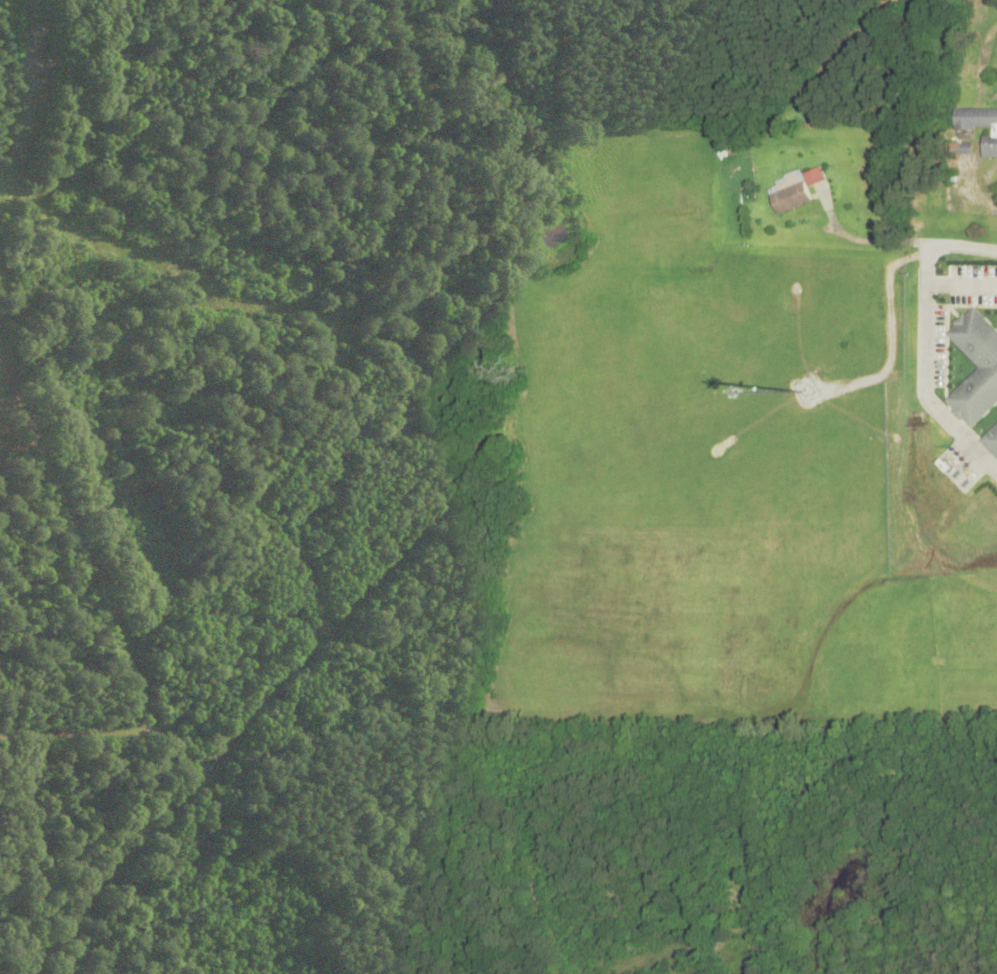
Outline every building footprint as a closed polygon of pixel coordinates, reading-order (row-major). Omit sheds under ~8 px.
[(954,104),(954,126),(973,126),(973,123),(992,123),(992,131),(982,131),(982,154),(996,154),(996,104),(954,104)] [(896,165),(894,148),(882,150),(885,167),(896,165)] [(808,183),(825,175),(819,163),(803,170),(808,183)] [(771,191),(769,186),(777,182),(775,178),(785,174),(784,172),(800,165),(804,177),(771,191)] [(771,191),(779,211),(813,197),(804,177),(771,191)] [(974,303),(965,312),(963,310),(953,319),(955,322),(946,331),(979,364),(946,397),(955,406),(953,408),(963,418),(965,416),(973,425),(996,401),(996,326),(974,303)] [(982,437),(996,451),(996,422),(982,437)]
